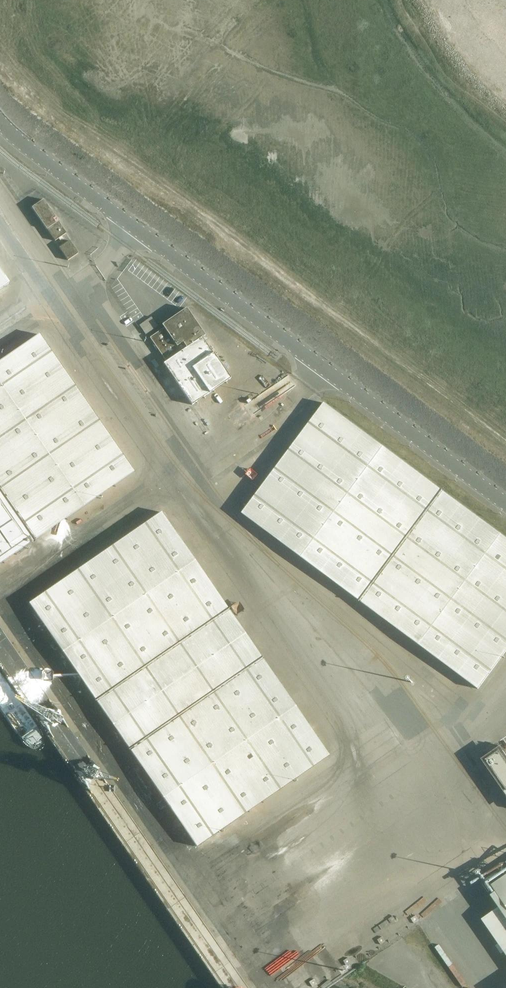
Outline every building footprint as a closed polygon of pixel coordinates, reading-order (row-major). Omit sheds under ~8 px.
[(32,208),(55,241),(66,233),(43,199),(32,208)] [(69,241),(59,248),(68,260),(78,254),(69,241)] [(8,283),(0,270),(0,289),(8,283)] [(164,364),(192,405),(230,379),(202,338),(205,336),(186,309),(162,326),(163,328),(160,330),(149,338),(166,362),(164,364)] [(149,338),(160,330),(151,318),(139,326),(148,339),(149,338)] [(32,542),(133,472),(38,334),(0,361),(0,564),(32,542)] [(325,403),(243,514),(479,689),(505,653),(505,537),(325,403)] [(28,604),(196,847),(329,755),(161,512),(28,604)] [(500,746),(499,746),(500,748),(483,760),(505,794),(505,754),(500,746)] [(492,886),(505,905),(482,920),(505,955),(505,877),(492,886)]
